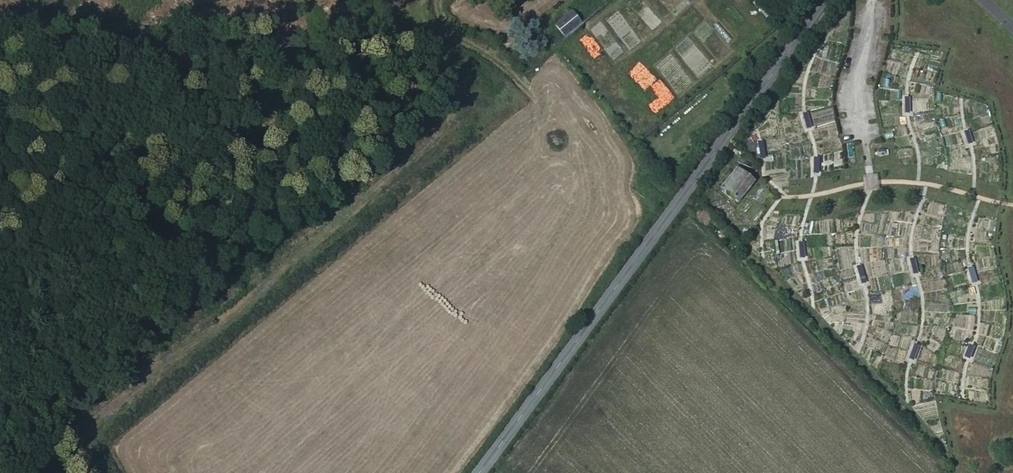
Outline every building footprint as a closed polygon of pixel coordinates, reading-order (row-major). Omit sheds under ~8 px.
[(571,10),(554,24),(565,38),(583,23),(571,10)] [(738,168),(722,190),(742,203),(758,182),(738,168)]
